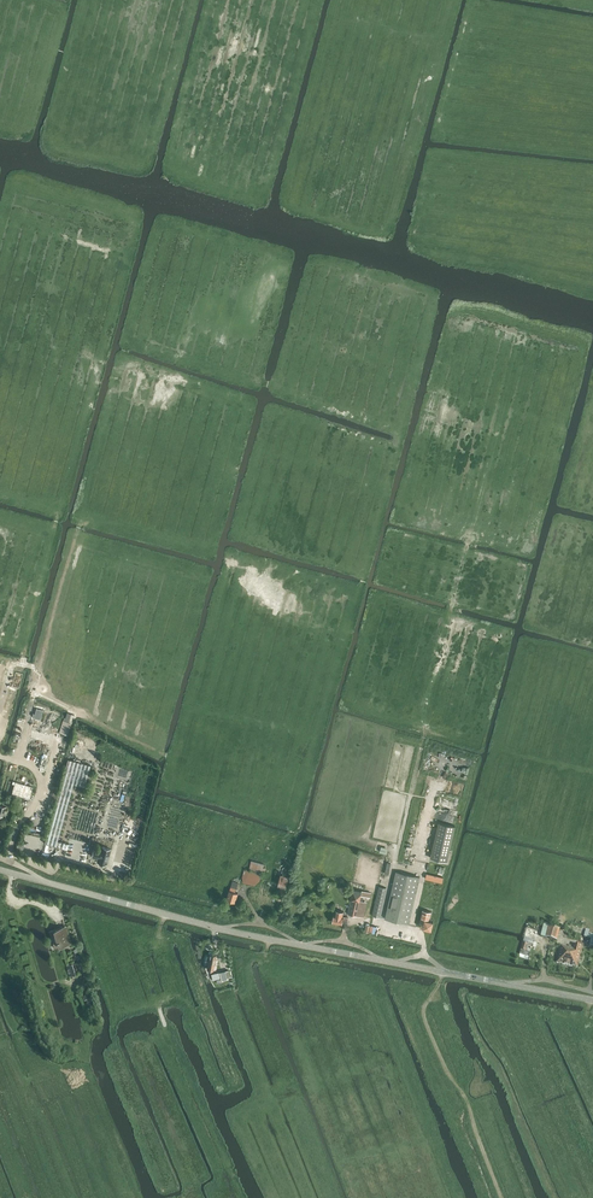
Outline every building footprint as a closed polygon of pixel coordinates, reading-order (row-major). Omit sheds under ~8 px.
[(43,711),(37,709),(34,718),(41,720),(43,711)] [(59,732),(64,734),(68,722),(63,720),(59,732)] [(68,758),(58,796),(69,799),(73,783),(84,786),(90,765),(68,758)] [(29,798),(33,787),(15,782),(12,793),(29,798)] [(439,822),(430,858),(447,862),(455,826),(439,822)] [(69,844),(58,841),(56,846),(68,849),(69,844)] [(24,844),(17,842),(16,848),(40,854),(41,849),(33,847),(24,845),(24,844)] [(106,863),(111,848),(102,845),(101,849),(94,847),(92,856),(98,858),(97,861),(106,863)] [(264,864),(260,863),(251,860),(249,869),(262,873),(264,864)] [(244,869),(242,876),(243,882),(255,885),(260,880),(262,873),(244,869)] [(278,884),(287,886),(290,874),(281,872),(278,884)] [(420,877),(396,872),(385,918),(409,924),(420,877)] [(230,890),(227,899),(235,902),(238,893),(235,892),(236,888),(238,883),(233,881),(231,887),(230,890)] [(281,900),(285,888),(280,886),(276,898),(281,900)] [(379,917),(386,888),(379,886),(372,916),(379,917)] [(254,907),(265,910),(266,910),(272,892),(260,888),(254,907)] [(367,902),(363,901),(362,901),(363,896),(370,897),(371,892),(352,888),(349,898),(351,898),(348,914),(364,917),(365,910),(367,902)] [(280,908),(282,901),(276,899),(271,911),(275,914),(280,908)] [(422,909),(419,923),(423,923),(422,927),(431,929),(433,921),(429,920),(431,911),(422,909)] [(336,910),(335,914),(334,914),(332,922),(342,924),(343,921),(345,921),(345,920),(347,921),(348,917),(343,916),(344,911),(336,910)] [(70,943),(65,926),(50,931),(51,937),(54,936),(56,941),(53,942),(55,948),(70,943)] [(549,927),(546,938),(557,940),(559,930),(549,927)] [(523,943),(520,954),(527,956),(528,952),(526,951),(528,944),(530,945),(532,940),(525,938),(523,943)] [(573,948),(561,945),(557,963),(577,968),(579,960),(580,958),(583,946),(574,944),(573,948)] [(215,954),(209,953),(209,956),(206,955),(204,961),(208,962),(207,969),(212,970),(215,954)] [(76,975),(72,963),(66,965),(70,976),(76,975)] [(230,977),(227,970),(210,974),(212,979),(220,978),(221,979),(226,978),(226,977),(230,977)] [(89,995),(83,997),(84,1002),(86,1002),(87,1004),(85,1005),(87,1010),(94,1007),(93,1004),(91,999),(89,995)]
